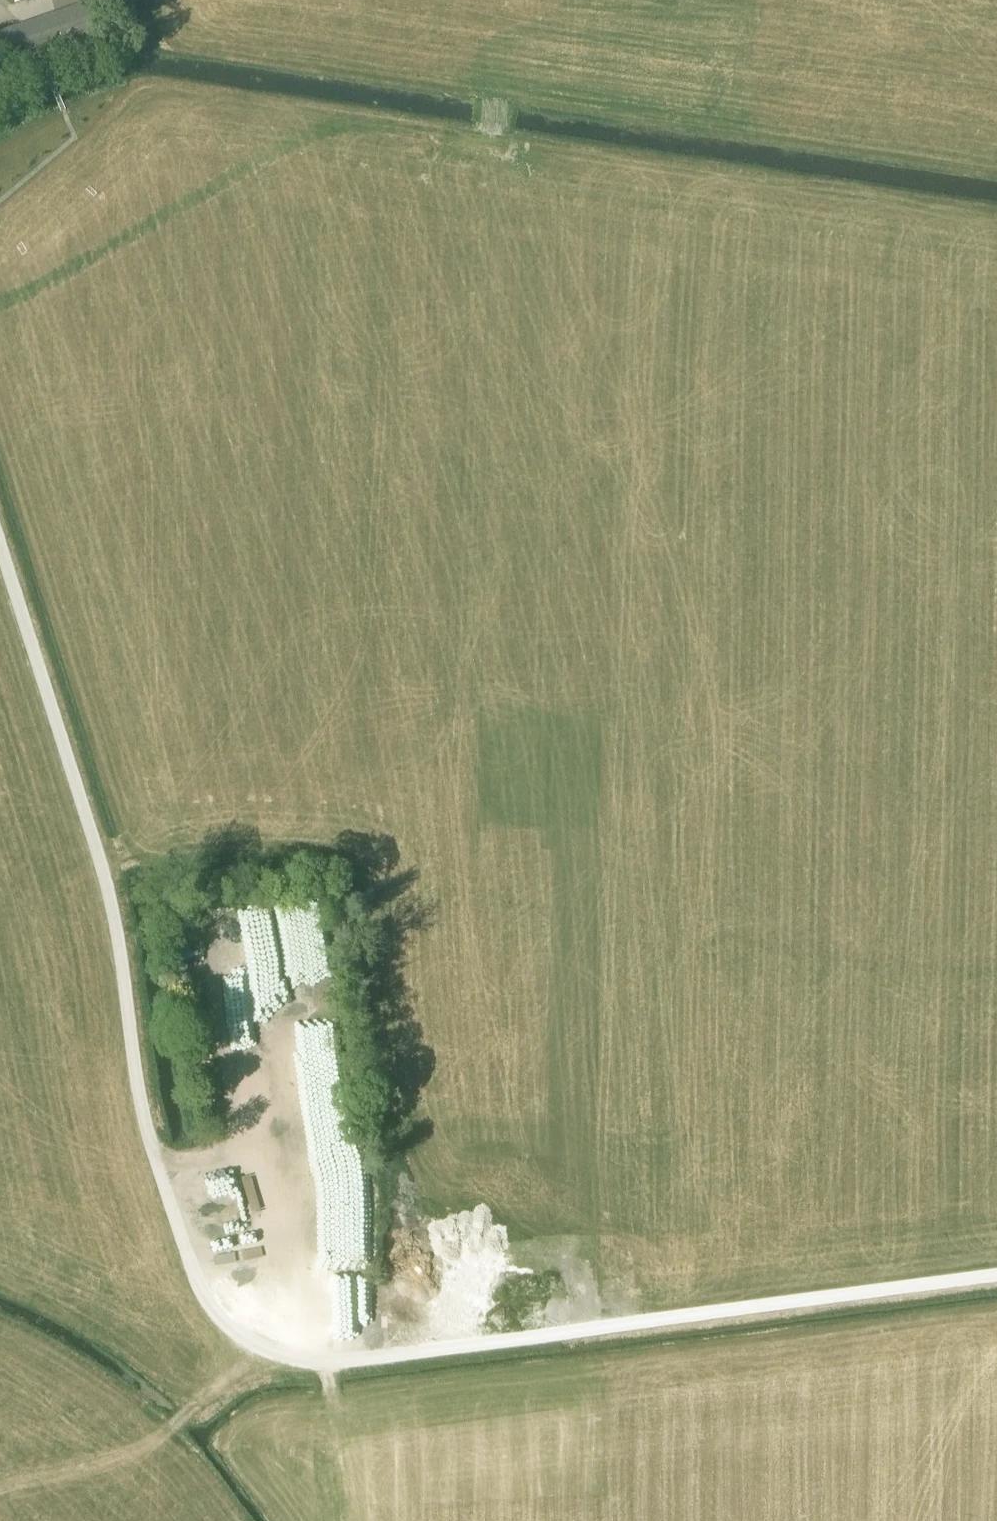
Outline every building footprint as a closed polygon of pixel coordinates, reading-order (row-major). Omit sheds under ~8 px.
[(107,49),(90,2),(0,32),(0,48),(11,81),(107,49)] [(271,917),(271,904),(251,904),(251,917),(271,917)] [(224,910),(227,920),(247,915),(245,905),(224,910)]
